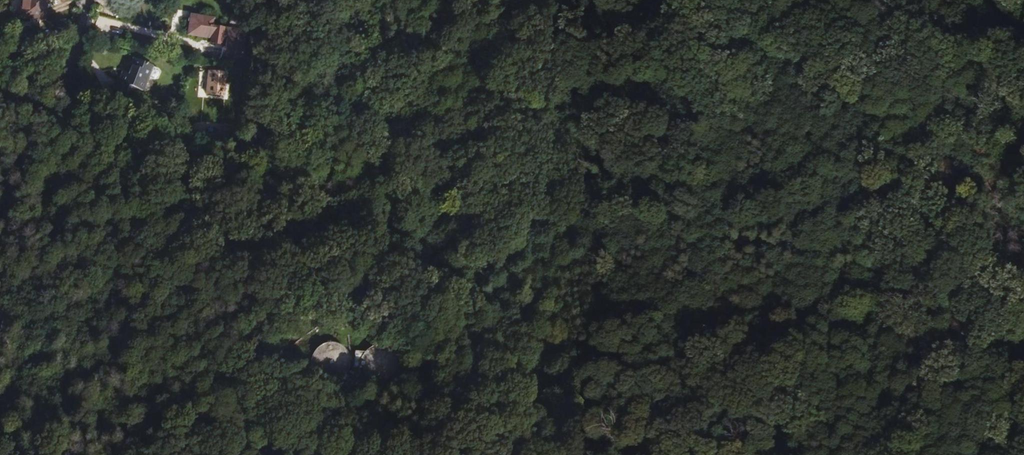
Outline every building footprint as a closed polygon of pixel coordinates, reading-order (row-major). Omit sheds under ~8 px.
[(20,18),(44,20),(46,0),(21,0),(20,18)] [(212,27),(213,19),(190,15),(187,35),(210,38),(212,27)] [(210,38),(209,43),(222,45),(222,44),(225,44),(224,48),(221,48),(220,59),(240,62),(244,31),(212,27),(210,38)] [(143,91),(148,78),(152,67),(153,66),(133,58),(127,73),(122,72),(116,89),(136,96),(138,89),(143,91)] [(152,67),(148,78),(149,78),(154,80),(158,80),(161,72),(158,69),(154,68),(152,67)] [(224,73),(209,72),(207,94),(222,95),(224,73)] [(331,343),(330,343),(326,344),(322,345),(319,346),(317,348),(316,349),(313,353),(312,356),(311,359),(310,362),(310,366),(311,369),(312,370),(313,373),(315,376),(316,376),(318,378),(321,380),(322,381),(325,382),(329,382),(333,382),(336,381),(337,381),(340,379),(343,377),(343,376),(345,374),(347,371),(347,370),(349,367),(349,364),(349,363),(349,360),(348,357),(348,356),(346,352),(343,349),(342,347),(339,346),(338,345),(334,344),(331,343)] [(365,352),(355,352),(354,369),(359,369),(359,373),(360,376),(362,380),(365,384),(368,387),(371,390),(377,391),(382,392),(388,391),(394,389),(398,386),(401,382),(404,378),(405,372),(405,364),(403,358),(400,354),(397,350),(393,348),(388,346),(382,345),(375,346),(370,349),(365,352)]
